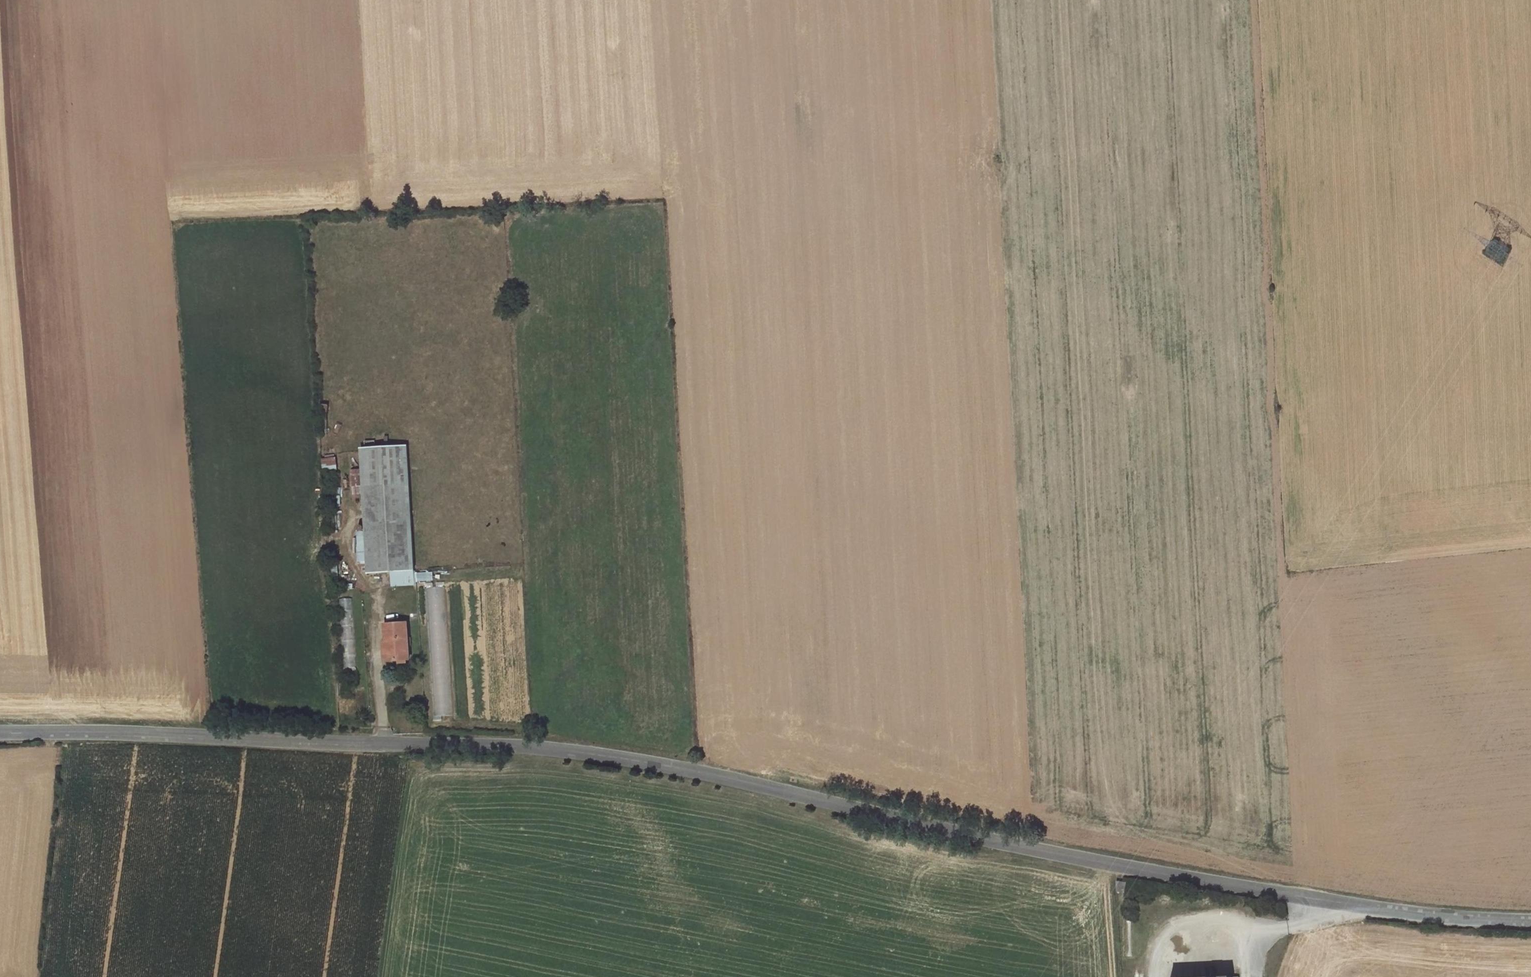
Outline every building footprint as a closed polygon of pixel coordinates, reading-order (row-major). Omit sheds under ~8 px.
[(364,551),(366,574),(389,572),(412,571),(405,446),(359,448),(363,531),(364,551)] [(363,531),(356,531),(357,551),(364,551),(363,531)] [(412,571),(389,572),(390,586),(412,585),(412,571)] [(405,623),(383,625),(384,643),(386,643),(388,662),(407,660),(405,623)] [(1124,882),(1114,880),(1115,891),(1122,892),(1124,882)]
